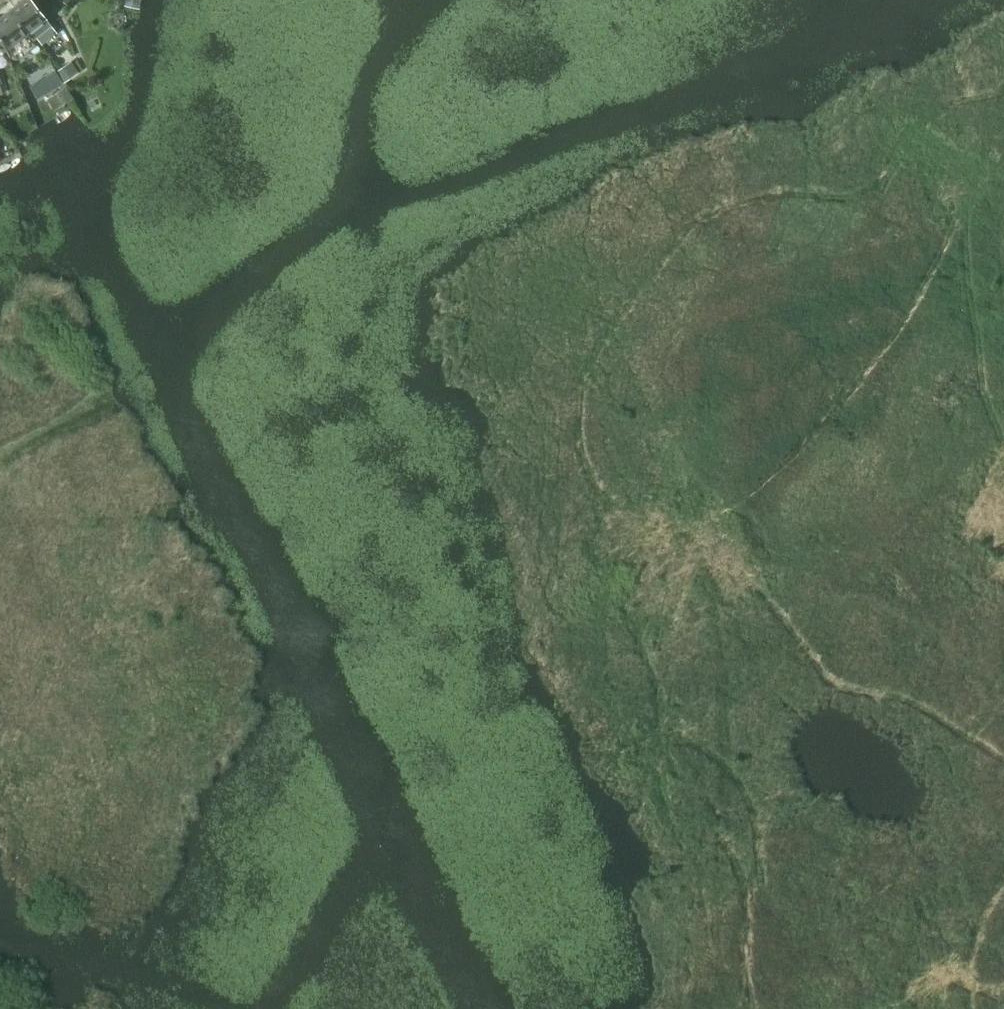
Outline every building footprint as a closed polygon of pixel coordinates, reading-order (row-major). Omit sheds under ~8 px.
[(10,10),(26,31),(32,38),(32,39),(35,36),(36,37),(38,40),(42,44),(48,39),(56,33),(50,26),(50,25),(44,17),(38,10),(30,0),(22,0),(10,10)] [(4,47),(5,47),(7,46),(12,53),(16,50),(11,43),(26,31),(10,10),(0,17),(0,38),(4,47)] [(55,71),(55,72),(63,83),(73,76),(65,65),(55,71)] [(55,71),(41,79),(48,91),(62,83),(55,72),(55,71)]
